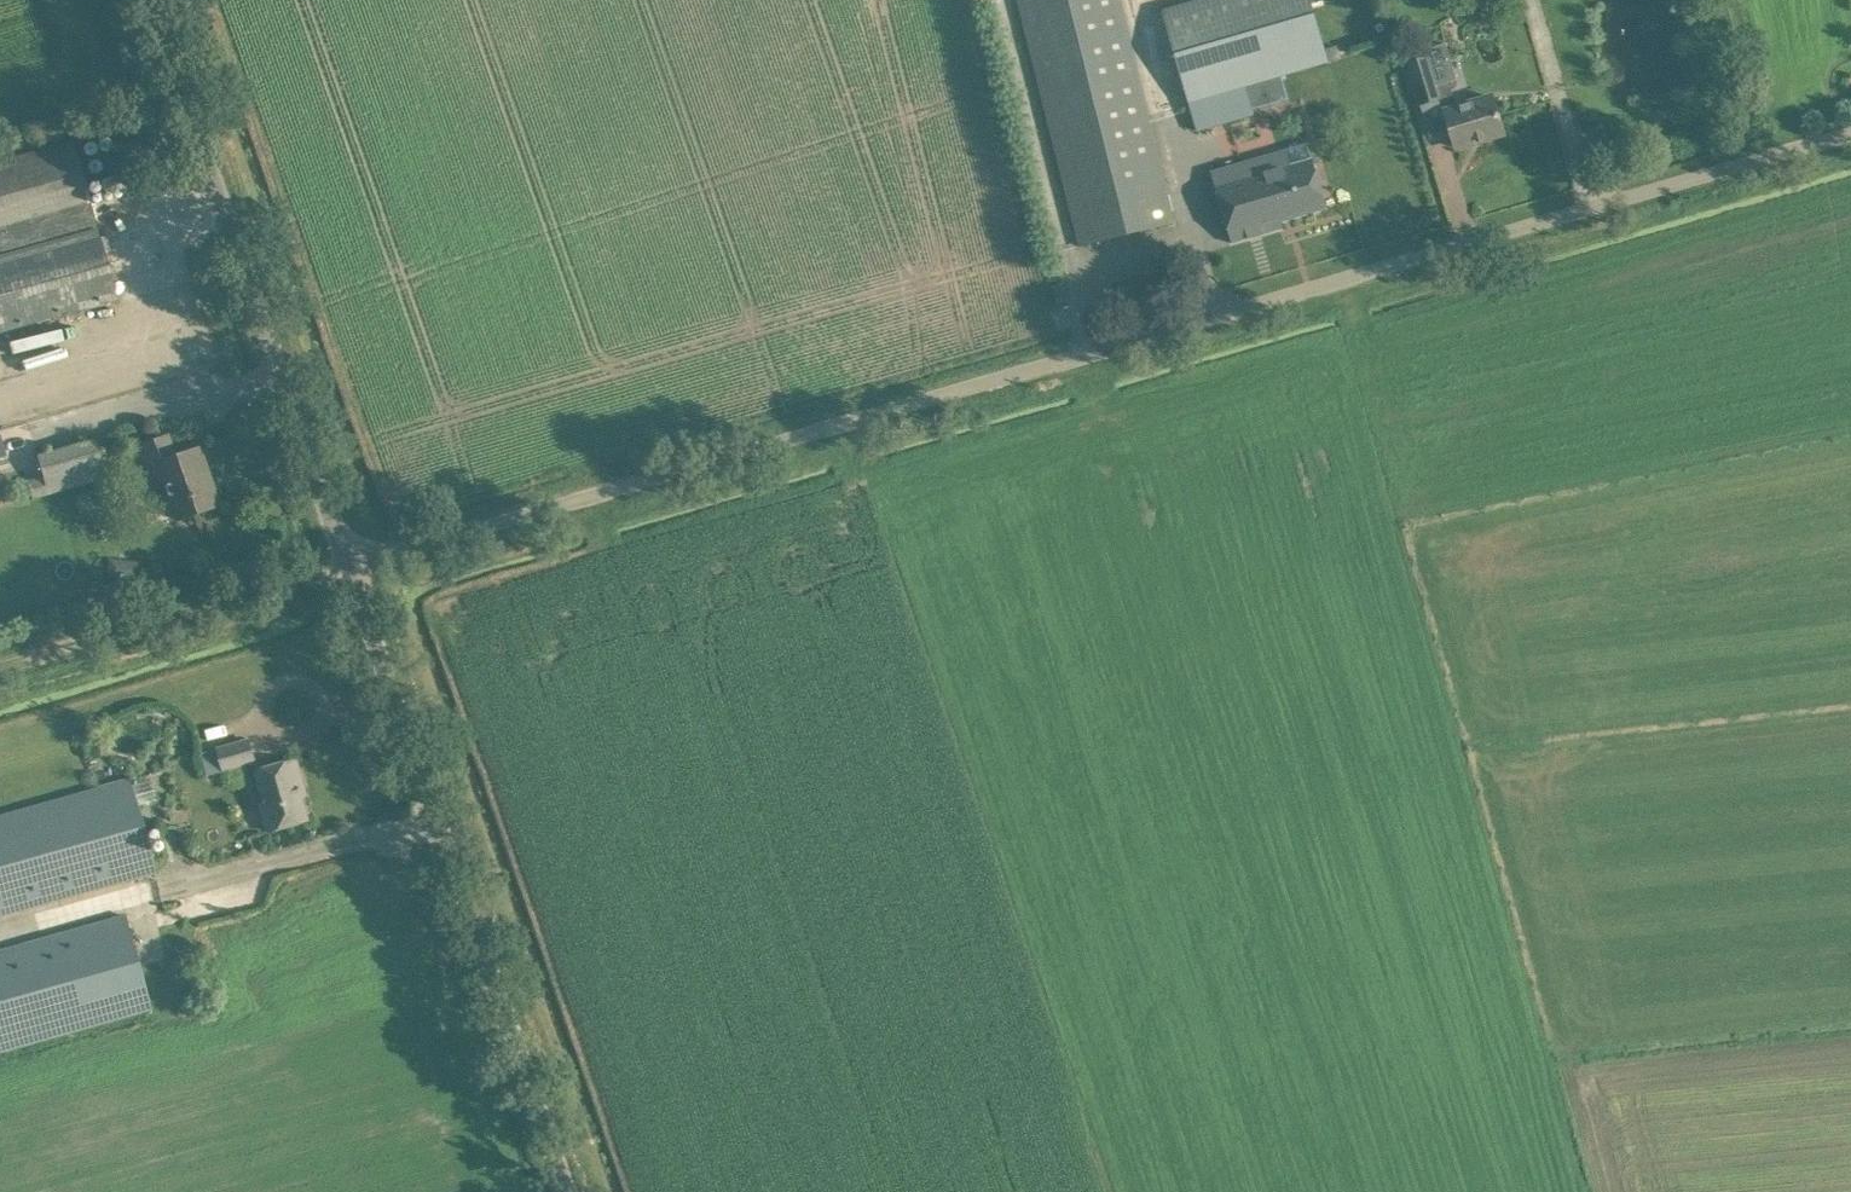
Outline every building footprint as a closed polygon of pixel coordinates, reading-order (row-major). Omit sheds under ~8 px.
[(1169,197),(1119,0),(1019,0),(1080,245),(1175,221),(1169,197)] [(1324,49),(1310,0),(1200,0),(1164,10),(1191,101),(1200,132),(1255,117),(1246,86),(1328,62),(1341,58),(1338,45),(1324,49)] [(1449,83),(1457,80),(1445,42),(1426,48),(1429,57),(1408,63),(1414,80),(1420,104),(1441,97),(1456,147),(1504,133),(1498,113),(1497,109),(1493,96),(1457,107),(1449,83)] [(115,297),(72,144),(0,164),(0,330),(115,297)] [(1242,162),(1211,171),(1232,242),(1250,237),(1249,235),(1261,231),(1262,234),(1283,228),(1281,221),(1327,207),(1313,159),(1291,166),(1287,149),(1261,157),(1262,163),(1244,168),(1242,162)] [(177,519),(195,512),(218,504),(198,447),(174,455),(166,435),(139,445),(154,487),(164,483),(177,519)] [(32,497),(104,476),(94,439),(36,454),(41,477),(28,480),(32,497)] [(207,770),(223,765),(224,770),(256,761),(250,739),(218,748),(202,753),(207,770)] [(262,803),(270,831),(309,820),(299,784),(304,783),(297,759),(257,770),(266,802),(262,803)] [(132,879),(155,872),(129,779),(0,815),(0,915),(132,879)] [(127,1014),(150,1008),(124,915),(0,949),(0,1050),(127,1014)]
